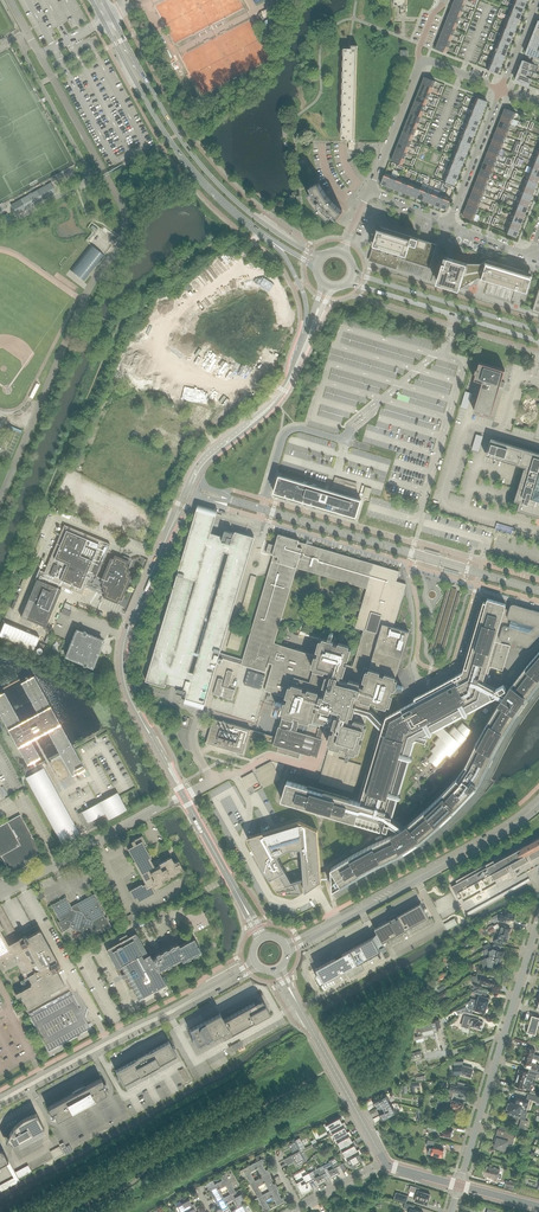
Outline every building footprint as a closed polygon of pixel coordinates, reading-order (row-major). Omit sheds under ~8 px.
[(394,5),(399,5),(399,8),(401,8),(401,15),(407,16),(407,0),(394,0),(394,5)] [(526,2),(521,0),(514,0),(513,4),(524,8),(526,2)] [(463,12),(465,6),(454,1),(452,7),(463,12)] [(522,14),(524,8),(513,4),(511,10),(522,14)] [(452,7),(449,13),(460,17),(463,12),(452,7)] [(519,20),(522,14),(511,10),(508,16),(519,20)] [(458,23),(460,17),(449,13),(447,19),(458,23)] [(517,26),(519,20),(508,16),(506,22),(517,26)] [(275,29),(270,19),(263,22),(268,33),(275,29)] [(447,19),(445,25),(456,29),(458,23),(447,19)] [(515,32),(517,26),(506,22),(504,28),(515,32)] [(453,35),(456,29),(445,25),(442,31),(453,35)] [(512,38),(515,32),(504,28),(501,34),(512,38)] [(440,37),(451,41),(453,35),(442,31),(440,37)] [(510,44),(512,38),(501,34),(499,40),(510,44)] [(449,47),(451,41),(440,37),(438,43),(449,47)] [(508,50),(510,44),(499,40),(497,46),(508,50)] [(531,41),(529,47),(538,51),(538,44),(531,41)] [(446,53),(449,47),(438,43),(435,49),(446,53)] [(349,49),(344,48),(342,138),(346,139),(346,142),(349,142),(349,149),(355,149),(357,46),(349,45),(349,49)] [(505,56),(508,50),(497,46),(494,51),(505,56)] [(529,47),(526,54),(534,57),(532,60),(538,63),(538,51),(529,47)] [(505,56),(494,51),(492,57),(503,62),(505,56)] [(492,57),(490,63),(501,68),(503,62),(492,57)] [(531,63),(524,60),(521,67),(536,73),(538,66),(531,64),(531,63)] [(487,70),(498,74),(501,68),(490,63),(487,70)] [(536,73),(521,67),(518,74),(531,79),(534,73),(536,73)] [(531,79),(518,74),(516,81),(524,84),(525,82),(530,84),(531,79)] [(433,87),(435,81),(424,77),(422,83),(433,87)] [(431,93),(433,87),(422,83),(420,89),(431,93)] [(417,95),(428,99),(431,93),(420,89),(417,95)] [(426,105),(428,99),(417,95),(415,101),(426,105)] [(485,108),(487,102),(476,97),(474,103),(485,108)] [(415,101),(413,107),(424,111),(426,105),(415,101)] [(474,103),(472,109),(482,114),(485,108),(474,103)] [(421,117),(424,111),(413,107),(410,113),(421,117)] [(480,120),(482,114),(472,109),(469,115),(480,120)] [(516,113),(505,109),(503,114),(513,119),(516,113)] [(419,123),(421,117),(410,113),(408,119),(419,123)] [(513,119),(503,114),(500,120),(511,125),(513,119)] [(478,126),(480,120),(469,115),(467,121),(478,126)] [(416,129),(419,123),(408,119),(406,125),(416,129)] [(511,125),(500,120),(498,126),(509,131),(511,125)] [(478,126),(467,121),(464,127),(475,132),(478,126)] [(414,135),(416,129),(406,125),(403,131),(414,135)] [(509,131),(498,126),(495,132),(506,137),(509,131)] [(473,137),(475,132),(464,127),(462,133),(473,137)] [(412,141),(414,135),(403,131),(401,137),(412,141)] [(506,137),(495,132),(493,138),(504,143),(506,137)] [(462,133),(460,139),(471,143),(473,137),(462,133)] [(409,147),(412,141),(401,137),(398,143),(409,147)] [(504,143),(493,138),(491,144),(502,149),(504,143)] [(468,149),(471,143),(460,139),(457,145),(468,149)] [(407,153),(409,147),(398,143),(396,149),(407,153)] [(502,149),(491,144),(488,150),(499,155),(502,149)] [(466,155),(468,149),(457,145),(455,151),(466,155)] [(405,159),(407,153),(396,149),(394,155),(405,159)] [(499,155),(488,150),(486,156),(497,161),(499,155)] [(464,161),(466,155),(455,151),(453,157),(464,161)] [(402,165),(405,159),(394,155),(391,161),(402,165)] [(497,161),(486,156),(484,162),(495,167),(497,161)] [(461,167),(464,161),(453,157),(450,163),(461,167)] [(495,167),(484,162),(481,168),(492,173),(495,167)] [(459,173),(461,167),(450,163),(448,169),(459,173)] [(529,173),(538,177),(538,170),(531,167),(529,173)] [(492,173),(481,168),(479,174),(490,179),(492,173)] [(448,169),(446,175),(457,179),(459,173),(448,169)] [(380,184),(386,186),(391,175),(385,173),(380,184)] [(526,179),(537,183),(538,179),(538,177),(529,173),(526,179)] [(490,179),(479,174),(477,180),(488,185),(490,179)] [(386,186),(392,189),(397,178),(391,175),(386,186)] [(454,185),(457,179),(446,175),(443,181),(454,185)] [(392,189),(398,191),(403,180),(397,178),(392,189)] [(526,179),(524,185),(535,189),(537,183),(526,179)] [(398,191),(404,193),(409,182),(403,180),(398,191)] [(488,185),(477,180),(474,186),(485,191),(488,185)] [(404,193),(410,196),(415,185),(409,182),(404,193)] [(51,183),(11,205),(16,215),(26,210),(56,193),(53,187),(51,183)] [(326,195),(326,194),(324,192),(322,189),(321,186),(320,185),(319,183),(310,187),(313,192),(307,195),(309,197),(309,198),(310,200),(312,202),(312,203),(314,205),(315,207),(317,208),(317,209),(320,212),(322,215),(325,217),(327,219),(329,220),(333,215),(337,219),(343,211),(341,209),(338,208),(336,206),(334,204),(332,201),(330,199),(328,197),(326,195)] [(410,196),(416,198),(421,187),(415,185),(410,196)] [(524,185),(522,191),(533,195),(535,189),(524,185)] [(485,191),(474,186),(472,192),(483,197),(485,191)] [(416,198),(422,200),(427,189),(421,187),(416,198)] [(422,200),(428,203),(433,192),(427,189),(422,200)] [(522,191),(519,197),(530,201),(533,195),(522,191)] [(428,203),(434,205),(439,194),(433,192),(428,203)] [(483,197),(472,192),(470,198),(480,203),(483,197)] [(434,205),(440,207),(445,196),(439,194),(434,205)] [(451,199),(445,196),(440,207),(446,210),(451,199)] [(519,197),(517,203),(528,207),(530,201),(519,197)] [(480,203),(470,198),(467,204),(478,209),(480,203)] [(517,203),(515,209),(526,213),(528,207),(517,203)] [(478,209),(467,204),(465,210),(476,215),(478,209)] [(523,219),(526,213),(515,209),(512,215),(523,219)] [(465,210),(463,216),(473,220),(476,215),(465,210)] [(512,215),(510,221),(521,225),(523,219),(512,215)] [(510,221),(508,227),(518,231),(521,225),(510,221)] [(437,244),(379,226),(372,249),(373,249),(370,260),(394,268),(398,262),(399,262),(400,258),(430,267),(437,244)] [(508,227),(505,233),(516,237),(518,231),(508,227)] [(90,244),(70,270),(84,281),(89,275),(88,274),(92,269),(93,270),(104,255),(90,244)] [(444,261),(444,262),(443,262),(437,283),(459,290),(460,289),(478,277),(482,278),(519,290),(527,292),(533,274),(525,271),(498,263),(487,260),(481,264),(467,263),(448,257),(447,261),(446,260),(445,261),(444,261)] [(386,347),(386,345),(371,340),(367,349),(375,352),(376,348),(380,349),(381,345),(386,347)] [(484,414),(491,416),(505,370),(479,362),(477,369),(476,369),(475,373),(476,374),(474,380),(482,382),(474,411),(480,412),(479,414),(484,415),(484,414)] [(35,398),(42,383),(38,382),(32,396),(35,398)] [(468,405),(472,394),(466,392),(462,403),(461,407),(467,409),(468,405)] [(473,449),(479,451),(483,436),(477,434),(473,449)] [(492,441),(488,454),(524,465),(528,466),(527,469),(525,468),(517,496),(516,496),(515,500),(520,502),(518,510),(538,517),(538,455),(492,441)] [(361,500),(279,476),(274,492),(356,517),(361,500)] [(365,487),(363,497),(369,498),(372,489),(365,487)] [(197,509),(182,558),(146,681),(165,687),(166,683),(174,685),(188,690),(186,698),(205,704),(219,658),(221,650),(254,537),(235,532),(234,536),(233,536),(234,533),(225,530),(223,536),(211,533),(215,519),(216,515),(197,509)] [(512,534),(513,529),(496,524),(495,529),(512,534)] [(64,525),(50,557),(49,556),(54,546),(47,544),(43,553),(46,555),(45,558),(42,556),(39,563),(42,564),(44,560),(48,562),(44,572),(39,570),(35,579),(36,579),(21,617),(45,627),(61,589),(62,586),(82,595),(85,587),(102,594),(102,592),(104,593),(103,597),(117,603),(118,599),(121,600),(131,576),(129,575),(130,571),(128,570),(131,561),(130,558),(124,556),(121,557),(121,558),(114,555),(113,559),(110,558),(102,578),(97,576),(110,544),(64,525)] [(243,755),(249,737),(301,752),(307,754),(317,757),(321,744),(324,731),(326,725),(329,726),(334,728),(330,744),(357,752),(368,715),(380,728),(382,729),(381,734),(378,733),(373,750),(376,751),(369,775),(366,774),(359,799),(361,800),(360,803),(287,781),(282,800),(364,824),(364,823),(366,816),(383,821),(382,822),(383,822),(384,819),(386,820),(383,828),(388,830),(390,823),(399,830),(392,834),(392,835),(369,846),(354,855),(331,868),(332,876),(332,878),(333,890),(342,884),(347,881),(353,878),(358,874),(364,871),(369,868),(375,865),(381,862),(386,859),(392,857),(398,854),(404,851),(418,842),(440,823),(453,811),(475,787),(480,780),(483,775),(485,769),(488,763),(491,758),(494,752),(496,747),(499,741),(502,736),(506,731),(509,725),(512,720),(515,715),(519,710),(522,704),(526,699),(530,694),(533,689),(537,685),(538,682),(538,652),(527,666),(512,686),(511,685),(505,694),(501,692),(506,689),(504,685),(496,689),(485,684),(490,667),(503,671),(510,646),(505,644),(501,643),(498,642),(495,641),(505,608),(506,604),(489,599),(487,599),(486,603),(484,602),(481,610),(479,610),(464,659),(466,660),(463,672),(428,691),(414,699),(415,699),(416,701),(386,717),(384,725),(383,724),(371,712),(369,711),(372,701),(387,705),(409,632),(394,627),(406,584),(397,581),(399,571),(327,550),(299,541),(299,540),(278,534),(275,546),(269,544),(267,548),(266,553),(274,555),(265,582),(265,585),(243,657),(237,655),(224,651),(221,650),(219,658),(252,668),(266,672),(268,663),(272,664),(270,673),(265,690),(288,697),(276,737),(213,718),(206,743),(243,755)] [(47,543),(55,545),(56,537),(48,535),(47,543)] [(257,577),(251,575),(241,610),(247,612),(257,577)] [(445,652),(461,593),(457,592),(458,589),(452,587),(451,589),(446,588),(430,648),(445,652)] [(71,606),(65,603),(61,613),(69,616),(71,612),(69,611),(71,606)] [(538,635),(538,612),(515,604),(513,604),(512,604),(511,604),(511,605),(510,607),(510,608),(509,609),(508,609),(507,609),(505,608),(495,641),(501,643),(502,640),(526,647),(527,647),(528,647),(538,635)] [(4,622),(0,632),(0,635),(34,649),(39,637),(4,622)] [(93,666),(100,650),(98,649),(102,639),(86,633),(86,632),(86,631),(84,630),(83,631),(82,633),(75,631),(68,647),(70,647),(66,657),(82,664),(83,666),(84,666),(86,666),(87,664),(93,666)] [(243,634),(232,630),(227,647),(238,651),(243,634)] [(228,688),(233,672),(228,670),(223,686),(228,688)] [(244,684),(261,689),(265,676),(248,671),(244,684)] [(60,754),(72,775),(84,768),(60,723),(50,706),(34,676),(29,678),(25,681),(21,682),(38,712),(21,722),(4,692),(0,694),(0,714),(8,729),(18,746),(27,764),(40,757),(30,739),(34,738),(47,730),(60,754)] [(214,694),(232,700),(235,690),(221,686),(223,679),(218,678),(214,694)] [(165,707),(163,712),(177,716),(179,711),(165,707)] [(338,758),(340,753),(329,750),(319,782),(353,792),(361,765),(338,758)] [(277,773),(274,766),(271,761),(256,770),(265,787),(280,779),(277,773)] [(63,845),(81,835),(71,818),(54,787),(44,768),(26,778),(63,845)] [(247,788),(258,782),(253,772),(241,778),(247,788)] [(127,810),(120,798),(120,797),(117,792),(82,812),(78,814),(88,831),(108,819),(127,810)] [(26,865),(24,862),(41,852),(23,821),(20,815),(7,821),(0,825),(0,856),(1,855),(11,873),(26,865)] [(278,894),(279,894),(301,895),(297,882),(304,881),(305,893),(321,882),(321,881),(322,881),(321,879),(332,878),(332,876),(321,877),(318,831),(317,830),(317,829),(300,822),(299,821),(249,837),(248,837),(248,838),(248,839),(248,840),(278,894)] [(147,844),(142,835),(131,841),(131,842),(123,847),(126,851),(128,850),(134,861),(133,861),(145,884),(142,885),(142,884),(129,891),(134,901),(137,900),(138,902),(155,893),(154,890),(166,884),(163,880),(180,871),(180,872),(184,870),(178,860),(174,862),(171,857),(154,866),(150,858),(151,857),(144,845),(147,844)] [(509,872),(506,866),(510,864),(513,870),(528,862),(525,856),(528,854),(531,859),(538,855),(538,838),(495,863),(493,860),(456,881),(457,883),(451,887),(458,899),(459,899),(458,899),(461,897),(461,898),(458,892),(491,874),(494,880),(509,872)] [(99,933),(111,926),(107,917),(105,918),(103,914),(105,914),(95,896),(92,897),(72,908),(66,897),(51,905),(60,921),(58,922),(63,931),(69,927),(82,931),(86,937),(94,933),(93,931),(97,929),(99,933)] [(382,942),(383,943),(428,918),(420,904),(397,917),(396,917),(396,916),(395,916),(394,915),(391,917),(392,918),(391,918),(392,920),(391,920),(375,929),(377,933),(375,935),(381,945),(382,942)] [(514,920),(515,914),(510,912),(508,911),(508,912),(506,911),(504,915),(500,914),(499,920),(508,923),(510,919),(514,920)] [(131,914),(121,920),(125,925),(134,920),(131,914)] [(141,917),(132,922),(135,928),(144,923),(141,917)] [(454,919),(444,924),(447,930),(457,924),(454,919)] [(3,969),(4,968),(5,969),(17,962),(25,977),(27,976),(31,983),(30,986),(20,991),(15,994),(17,997),(20,995),(27,1007),(28,1008),(43,1000),(43,999),(41,996),(64,984),(56,969),(59,967),(39,930),(30,935),(29,933),(26,935),(25,935),(8,944),(0,930),(3,928),(0,922),(0,964),(3,969)] [(500,932),(500,933),(508,935),(509,934),(510,934),(510,931),(510,929),(502,926),(499,926),(498,923),(488,929),(490,932),(495,930),(495,929),(499,928),(500,929),(500,932)] [(507,941),(508,935),(500,933),(499,933),(499,937),(498,937),(497,937),(495,939),(494,943),(501,944),(502,941),(503,942),(503,940),(507,941)] [(135,934),(108,949),(107,949),(107,950),(107,951),(116,969),(117,969),(118,969),(121,968),(139,999),(166,984),(158,970),(162,968),(181,959),(182,961),(201,951),(194,938),(179,946),(178,943),(152,958),(150,954),(147,956),(146,954),(147,953),(147,952),(137,935),(137,934),(136,934),(135,934)] [(320,984),(381,951),(379,947),(381,945),(375,935),(373,937),(342,954),(342,955),(341,955),(340,954),(339,953),(336,955),(336,956),(336,957),(336,958),(316,968),(319,973),(315,976),(320,984)] [(486,958),(493,956),(502,958),(502,957),(503,957),(504,953),(503,953),(504,951),(498,950),(500,946),(493,945),(491,946),(485,950),(484,950),(486,958)] [(500,964),(502,958),(493,956),(486,958),(482,960),(484,968),(488,966),(495,967),(495,964),(496,965),(497,963),(500,964)] [(347,973),(350,979),(360,974),(357,968),(347,973)] [(495,979),(485,976),(484,976),(484,974),(478,972),(476,976),(474,976),(470,977),(472,982),(474,982),(473,986),(481,988),(482,984),(484,984),(484,985),(486,986),(487,985),(494,987),(495,984),(494,984),(495,979)] [(445,973),(440,976),(438,984),(448,978),(445,973)] [(471,998),(471,1001),(487,1006),(488,1003),(489,1003),(489,1000),(489,999),(485,998),(487,991),(478,988),(471,992),(472,992),(480,995),(478,1001),(475,1000),(476,1000),(471,998)] [(220,1033),(223,1038),(269,1012),(264,1004),(263,1002),(262,1001),(260,1000),(259,1000),(258,1001),(257,1001),(254,1003),(223,1019),(220,1013),(215,1015),(189,1030),(198,1045),(219,1034),(220,1033)] [(485,1013),(487,1006),(471,1001),(468,1008),(465,1007),(456,1011),(459,1015),(466,1013),(471,1014),(472,1010),(475,1011),(475,1010),(478,1011),(478,1012),(483,1013),(484,1013),(485,1013)] [(189,1018),(192,1016),(191,1014),(184,1017),(187,1022),(190,1020),(189,1018)] [(473,1018),(465,1015),(463,1023),(471,1025),(470,1026),(471,1026),(472,1027),(474,1028),(474,1027),(481,1029),(483,1023),(479,1022),(479,1020),(473,1018)] [(538,1023),(538,1018),(532,1015),(527,1032),(535,1035),(538,1023)] [(423,1035),(433,1032),(431,1023),(416,1027),(418,1037),(423,1035)] [(115,1070),(123,1084),(176,1055),(169,1041),(115,1070)] [(234,1049),(231,1051),(232,1052),(243,1046),(240,1041),(232,1045),(234,1049)] [(524,1055),(533,1057),(533,1058),(537,1059),(538,1059),(538,1056),(536,1055),(535,1056),(533,1055),(535,1050),(526,1047),(526,1048),(525,1048),(523,1055),(524,1055)] [(413,1059),(422,1055),(421,1050),(411,1054),(413,1059)] [(533,1058),(533,1057),(524,1055),(523,1056),(522,1060),(524,1060),(523,1063),(532,1066),(531,1069),(537,1071),(538,1071),(538,1065),(538,1064),(536,1063),(537,1059),(533,1058)] [(460,1074),(471,1077),(473,1068),(463,1065),(464,1061),(454,1061),(454,1066),(456,1074),(460,1074)] [(184,1069),(179,1071),(185,1083),(190,1080),(184,1069)] [(517,1077),(526,1080),(531,1082),(532,1077),(535,1078),(537,1074),(536,1074),(537,1071),(531,1069),(530,1073),(519,1069),(518,1073),(517,1074),(517,1076),(517,1077)] [(531,1082),(526,1080),(517,1077),(514,1085),(527,1089),(528,1086),(531,1087),(532,1082),(531,1082)] [(53,1112),(57,1120),(106,1093),(102,1085),(104,1084),(101,1078),(47,1107),(51,1114),(53,1112)] [(451,1085),(449,1092),(447,1091),(446,1095),(453,1097),(454,1093),(455,1093),(455,1092),(465,1095),(468,1087),(465,1086),(465,1084),(458,1082),(452,1080),(450,1085),(451,1085)] [(537,1096),(529,1094),(528,1094),(527,1099),(538,1102),(538,1097),(537,1096)] [(444,1103),(451,1105),(450,1108),(451,1109),(451,1112),(457,1114),(458,1111),(460,1111),(462,1103),(452,1101),(453,1097),(446,1095),(444,1103)] [(388,1101),(389,1100),(387,1096),(373,1104),(376,1108),(369,1112),(380,1107),(381,1109),(383,1108),(391,1104),(391,1103),(390,1104),(388,1101)] [(509,1099),(508,1105),(516,1107),(516,1109),(521,1110),(526,1112),(526,1111),(529,1101),(516,1097),(514,1101),(509,1099)] [(384,1109),(384,1110),(382,1111),(383,1113),(373,1119),(380,1115),(382,1120),(376,1124),(396,1113),(394,1109),(393,1109),(391,1106),(392,1105),(384,1109)] [(526,1112),(521,1110),(516,1109),(516,1107),(508,1105),(506,1112),(513,1114),(512,1115),(514,1116),(514,1117),(521,1119),(519,1128),(526,1129),(529,1121),(526,1120),(528,1111),(526,1111),(526,1112)] [(11,1131),(9,1135),(6,1141),(13,1145),(44,1128),(36,1114),(37,1114),(34,1114),(33,1115),(31,1115),(29,1116),(27,1117),(25,1118),(23,1119),(22,1120),(20,1122),(18,1123),(17,1124),(15,1126),(13,1128),(12,1130),(11,1131)] [(331,1135),(333,1134),(333,1133),(344,1127),(347,1126),(345,1122),(342,1123),(339,1118),(341,1117),(326,1125),(330,1132),(331,1135)] [(336,1144),(338,1143),(338,1142),(349,1136),(352,1135),(350,1131),(347,1133),(344,1127),(333,1133),(333,1134),(336,1139),(334,1140),(336,1144)] [(451,1137),(453,1130),(437,1127),(437,1130),(441,1131),(440,1135),(451,1137)] [(516,1134),(498,1129),(495,1138),(498,1138),(495,1147),(505,1150),(507,1144),(513,1144),(516,1134)] [(352,1141),(349,1136),(338,1142),(338,1143),(341,1148),(339,1149),(341,1153),(343,1152),(343,1151),(354,1145),(357,1144),(355,1140),(352,1141)] [(290,1147),(294,1154),(301,1150),(304,1148),(300,1139),(298,1140),(297,1139),(280,1148),(282,1152),(290,1147)] [(441,1157),(444,1150),(433,1147),(435,1141),(428,1140),(426,1145),(430,1146),(428,1153),(441,1157)] [(357,1150),(354,1145),(343,1151),(343,1152),(346,1157),(344,1158),(346,1161),(359,1154),(362,1153),(360,1149),(357,1150)] [(64,1155),(59,1146),(50,1151),(55,1160),(64,1155)] [(68,1146),(62,1149),(66,1155),(71,1152),(68,1146)] [(3,1163),(5,1162),(8,1160),(3,1150),(0,1149),(0,1165),(3,1163)] [(302,1151),(301,1150),(294,1154),(284,1159),(286,1163),(294,1158),(298,1166),(305,1162),(300,1152),(302,1151)] [(362,1160),(359,1154),(346,1161),(348,1165),(350,1164),(353,1169),(358,1166),(357,1165),(360,1163),(359,1161),(362,1160)] [(266,1171),(262,1164),(264,1163),(262,1159),(242,1170),(250,1184),(270,1173),(268,1169),(267,1169),(267,1170),(266,1171)] [(340,1165),(339,1165),(336,1159),(330,1162),(330,1161),(329,1161),(331,1165),(324,1169),(326,1173),(329,1179),(340,1174),(336,1167),(340,1165)] [(0,1185),(0,1191),(19,1180),(8,1160),(5,1162),(13,1177),(0,1185)] [(28,1165),(15,1172),(19,1178),(32,1171),(28,1165)] [(323,1174),(326,1173),(324,1169),(322,1166),(317,1169),(316,1168),(318,1172),(310,1176),(312,1180),(316,1187),(326,1181),(323,1174)] [(497,1179),(500,1170),(487,1166),(487,1168),(484,1168),(483,1173),(485,1173),(484,1176),(497,1179)] [(269,1177),(271,1176),(270,1173),(250,1184),(257,1198),(275,1188),(277,1187),(275,1183),(275,1184),(273,1185),(269,1177)] [(309,1182),(312,1180),(310,1176),(309,1173),(303,1176),(302,1175),(302,1176),(304,1179),(297,1183),(302,1194),(313,1188),(309,1182)] [(213,1199),(216,1202),(237,1190),(237,1189),(234,1190),(228,1177),(226,1174),(220,1177),(222,1180),(208,1188),(210,1192),(212,1191),(215,1198),(214,1198),(213,1199)] [(513,1190),(515,1183),(506,1181),(504,1188),(513,1190)] [(427,1205),(428,1200),(430,1200),(431,1197),(430,1195),(430,1194),(419,1191),(419,1188),(411,1186),(409,1191),(415,1192),(413,1198),(416,1198),(415,1201),(427,1205)] [(277,1187),(275,1188),(257,1198),(265,1211),(270,1209),(266,1201),(272,1197),(277,1206),(285,1201),(285,1202),(283,1197),(282,1198),(283,1198),(281,1199),(277,1192),(279,1191),(277,1187)] [(243,1206),(245,1205),(245,1204),(244,1205),(242,1202),(245,1201),(242,1195),(238,1197),(235,1192),(238,1191),(237,1190),(216,1202),(217,1206),(219,1205),(223,1211),(222,1211),(231,1211),(243,1206)] [(408,1196),(397,1192),(395,1198),(406,1202),(408,1196)] [(194,1209),(196,1208),(194,1204),(192,1205),(189,1200),(177,1206),(180,1211),(179,1211),(188,1211),(194,1209)] [(413,1209),(414,1206),(405,1203),(404,1208),(410,1210),(409,1211),(422,1211),(413,1209)]
